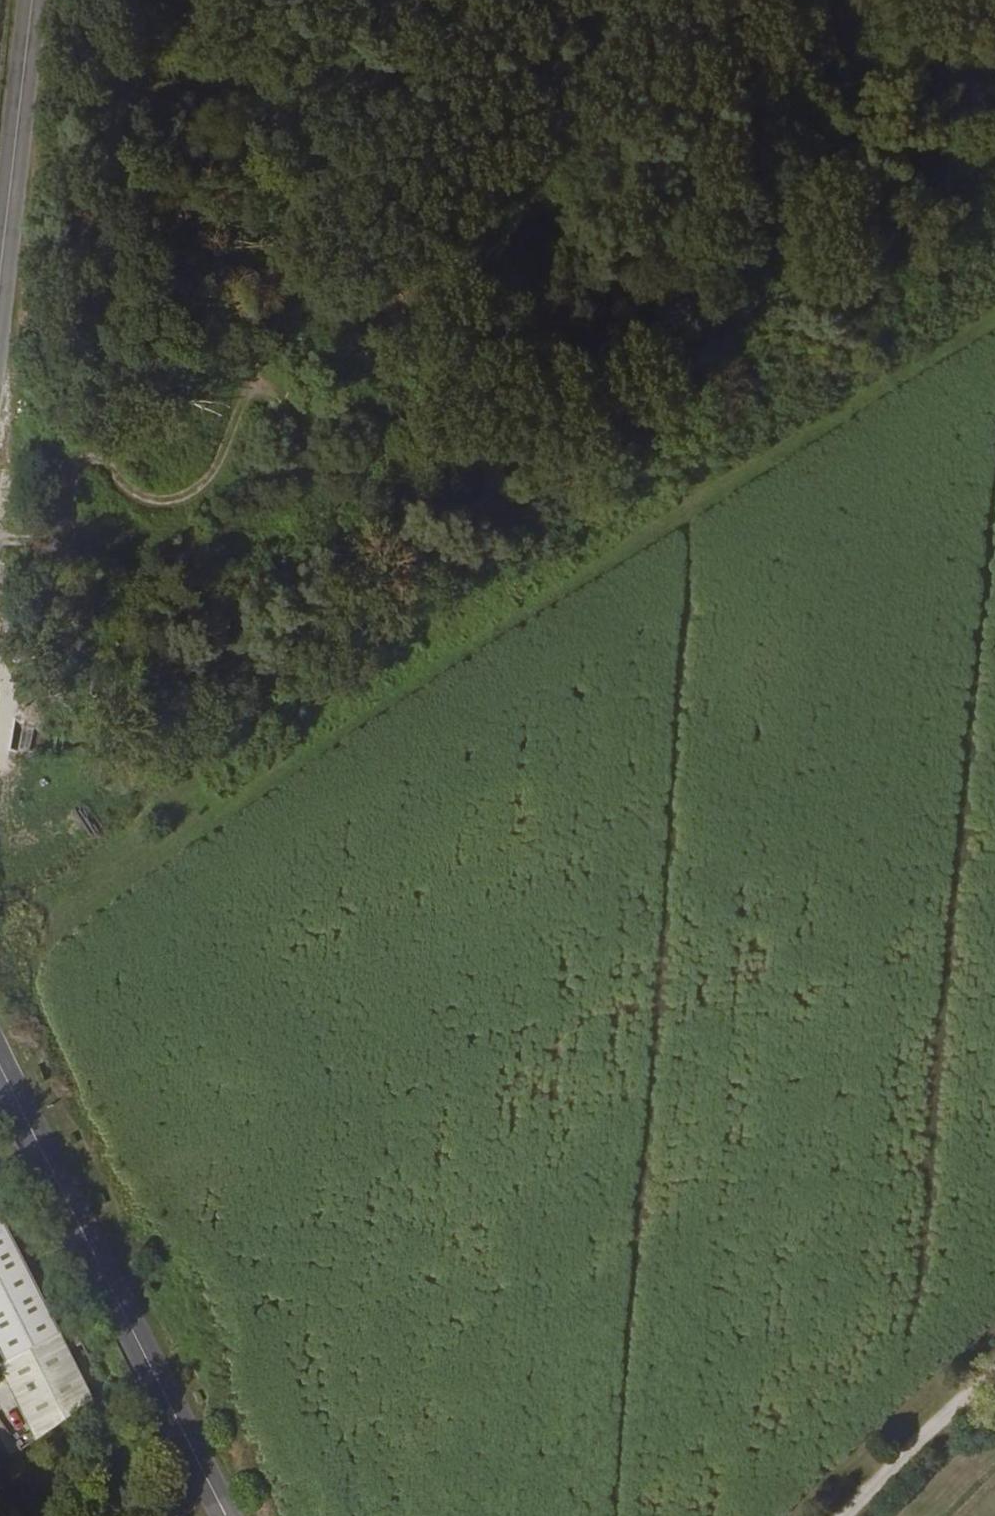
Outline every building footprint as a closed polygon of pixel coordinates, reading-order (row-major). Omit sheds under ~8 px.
[(0,1254),(0,1409),(7,1424),(71,1392),(30,1313),(0,1254)]
